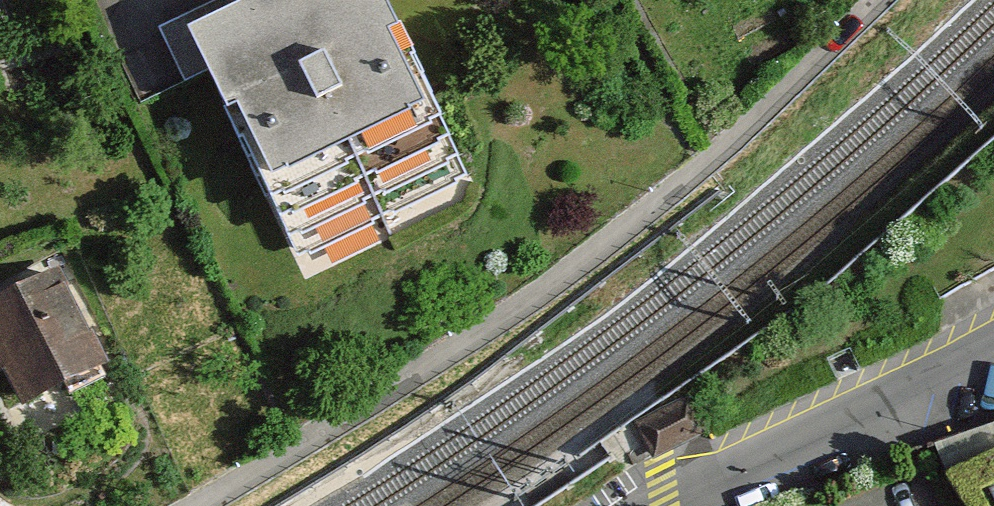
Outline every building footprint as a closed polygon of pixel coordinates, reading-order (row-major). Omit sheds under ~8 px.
[(189,24),(304,274),(476,196),(386,0),(241,0),(189,24)] [(0,312),(0,349),(29,407),(103,370),(59,282),(0,312)]
